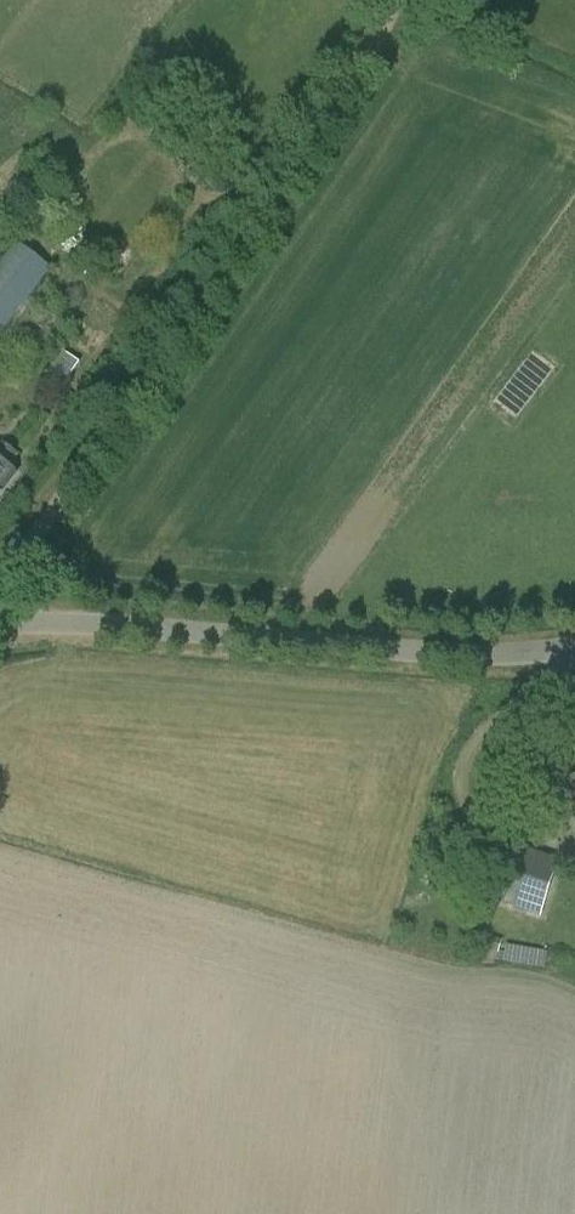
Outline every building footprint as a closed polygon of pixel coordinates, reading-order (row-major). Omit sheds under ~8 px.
[(0,266),(0,337),(48,275),(16,245),(0,266)] [(44,374),(62,387),(80,363),(61,350),(44,374)] [(16,477),(0,465),(0,498),(16,477)] [(478,870),(500,878),(492,902),(541,918),(559,860),(490,836),(478,870)]
